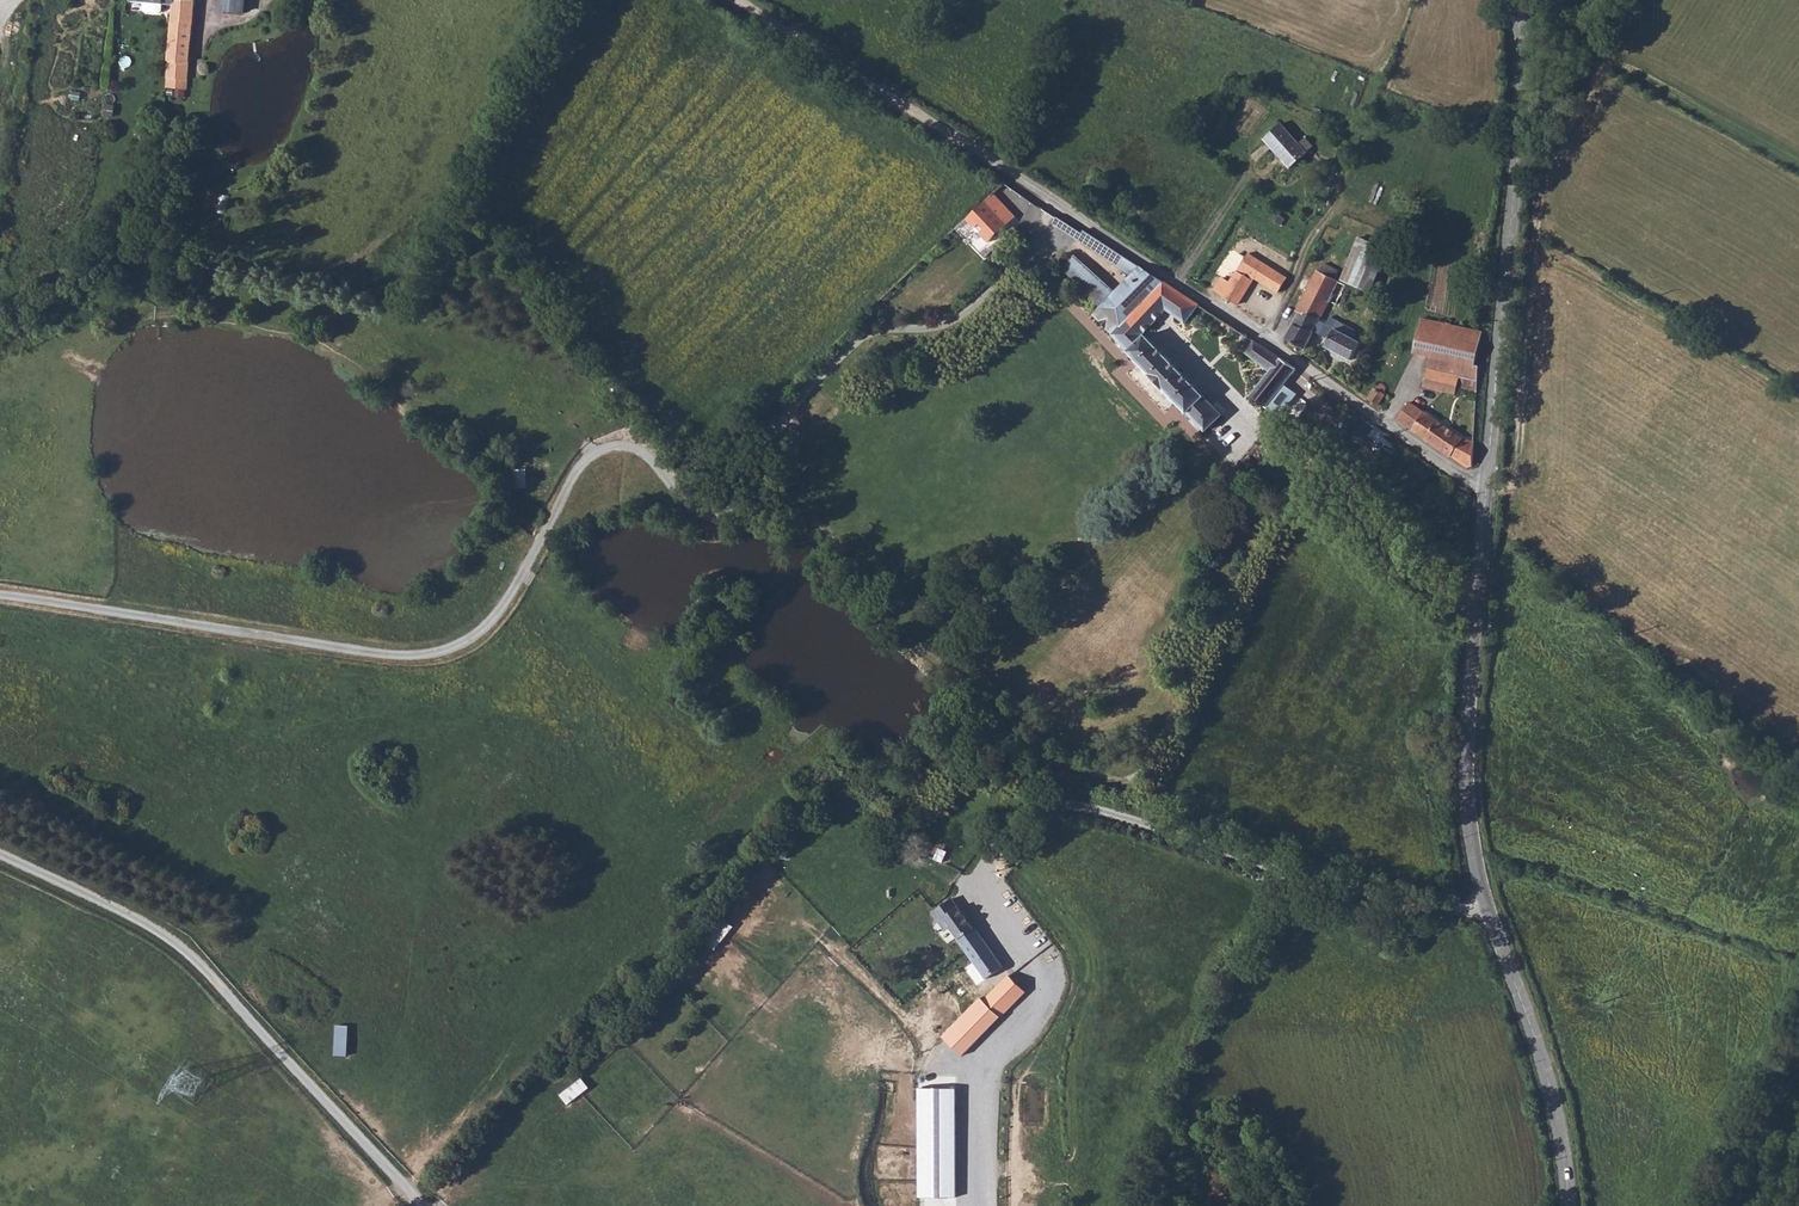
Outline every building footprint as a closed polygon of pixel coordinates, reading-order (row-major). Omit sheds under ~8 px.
[(186,89),(195,0),(132,0),(132,2),(145,3),(145,10),(147,12),(160,13),(162,11),(163,4),(173,5),(165,87),(186,89)] [(220,9),(244,13),(245,0),(222,0),(220,9)] [(1282,125),(1264,140),(1289,170),(1307,155),(1282,125)] [(984,199),(964,218),(987,242),(1006,223),(984,199)] [(1089,230),(1086,233),(1079,243),(1091,252),(1094,247),(1100,252),(1107,243),(1089,230)] [(1370,291),(1378,273),(1388,249),(1359,238),(1342,278),(1370,291)] [(1388,249),(1378,273),(1387,277),(1396,253),(1388,249)] [(1240,252),(1234,262),(1241,266),(1248,257),(1240,252)] [(1231,282),(1223,295),(1236,303),(1255,276),(1279,291),(1287,277),(1267,264),(1250,253),(1248,257),(1241,266),(1242,267),(1237,273),(1231,282)] [(1271,258),(1267,264),(1287,277),(1291,271),(1271,258)] [(1298,310),(1301,312),(1319,320),(1329,300),(1339,280),(1335,278),(1339,269),(1325,263),(1321,271),(1318,270),(1298,310)] [(1139,265),(1101,304),(1106,310),(1119,325),(1163,281),(1139,265)] [(1223,277),(1214,290),(1223,295),(1231,282),(1223,277)] [(1339,280),(1329,300),(1337,304),(1347,284),(1339,280)] [(1163,281),(1119,325),(1112,332),(1204,431),(1220,416),(1142,336),(1166,310),(1185,323),(1199,304),(1163,281)] [(1301,312),(1288,338),(1290,339),(1305,348),(1314,330),(1319,320),(1301,312)] [(1211,313),(1197,332),(1212,343),(1227,323),(1211,313)] [(1416,319),(1411,353),(1428,355),(1475,363),(1479,331),(1416,319)] [(1319,320),(1314,330),(1330,338),(1335,328),(1319,320)] [(1335,328),(1330,338),(1326,345),(1352,358),(1360,341),(1335,328)] [(1250,338),(1242,349),(1269,373),(1279,358),(1250,338)] [(1475,363),(1428,355),(1427,364),(1423,386),(1456,394),(1458,386),(1478,390),(1480,364),(1475,363)] [(1269,373),(1250,396),(1266,408),(1296,370),(1279,358),(1269,373)] [(1373,388),(1367,399),(1379,406),(1385,395),(1383,394),(1385,390),(1385,387),(1383,385),(1381,384),(1378,384),(1377,385),(1375,389),(1373,388)] [(1412,400),(1401,416),(1428,437),(1467,466),(1472,466),(1474,442),(1464,440),(1445,425),(1412,400)] [(1154,485),(1147,491),(1152,496),(1156,501),(1163,494),(1154,485)] [(1147,491),(1143,496),(1148,500),(1152,496),(1147,491)] [(1140,492),(1126,505),(1134,513),(1148,500),(1143,496),(1140,492)] [(1115,515),(1102,527),(1111,535),(1123,523),(1115,515)] [(947,931),(980,975),(993,993),(985,1001),(1001,1017),(1025,993),(1007,972),(988,948),(974,929),(974,930),(951,900),(933,912),(940,922),(936,925),(943,934),(947,931)] [(993,993),(980,975),(926,1028),(941,1044),(985,1001),(993,993)] [(955,1199),(951,1089),(914,1090),(917,1198),(955,1199)]
